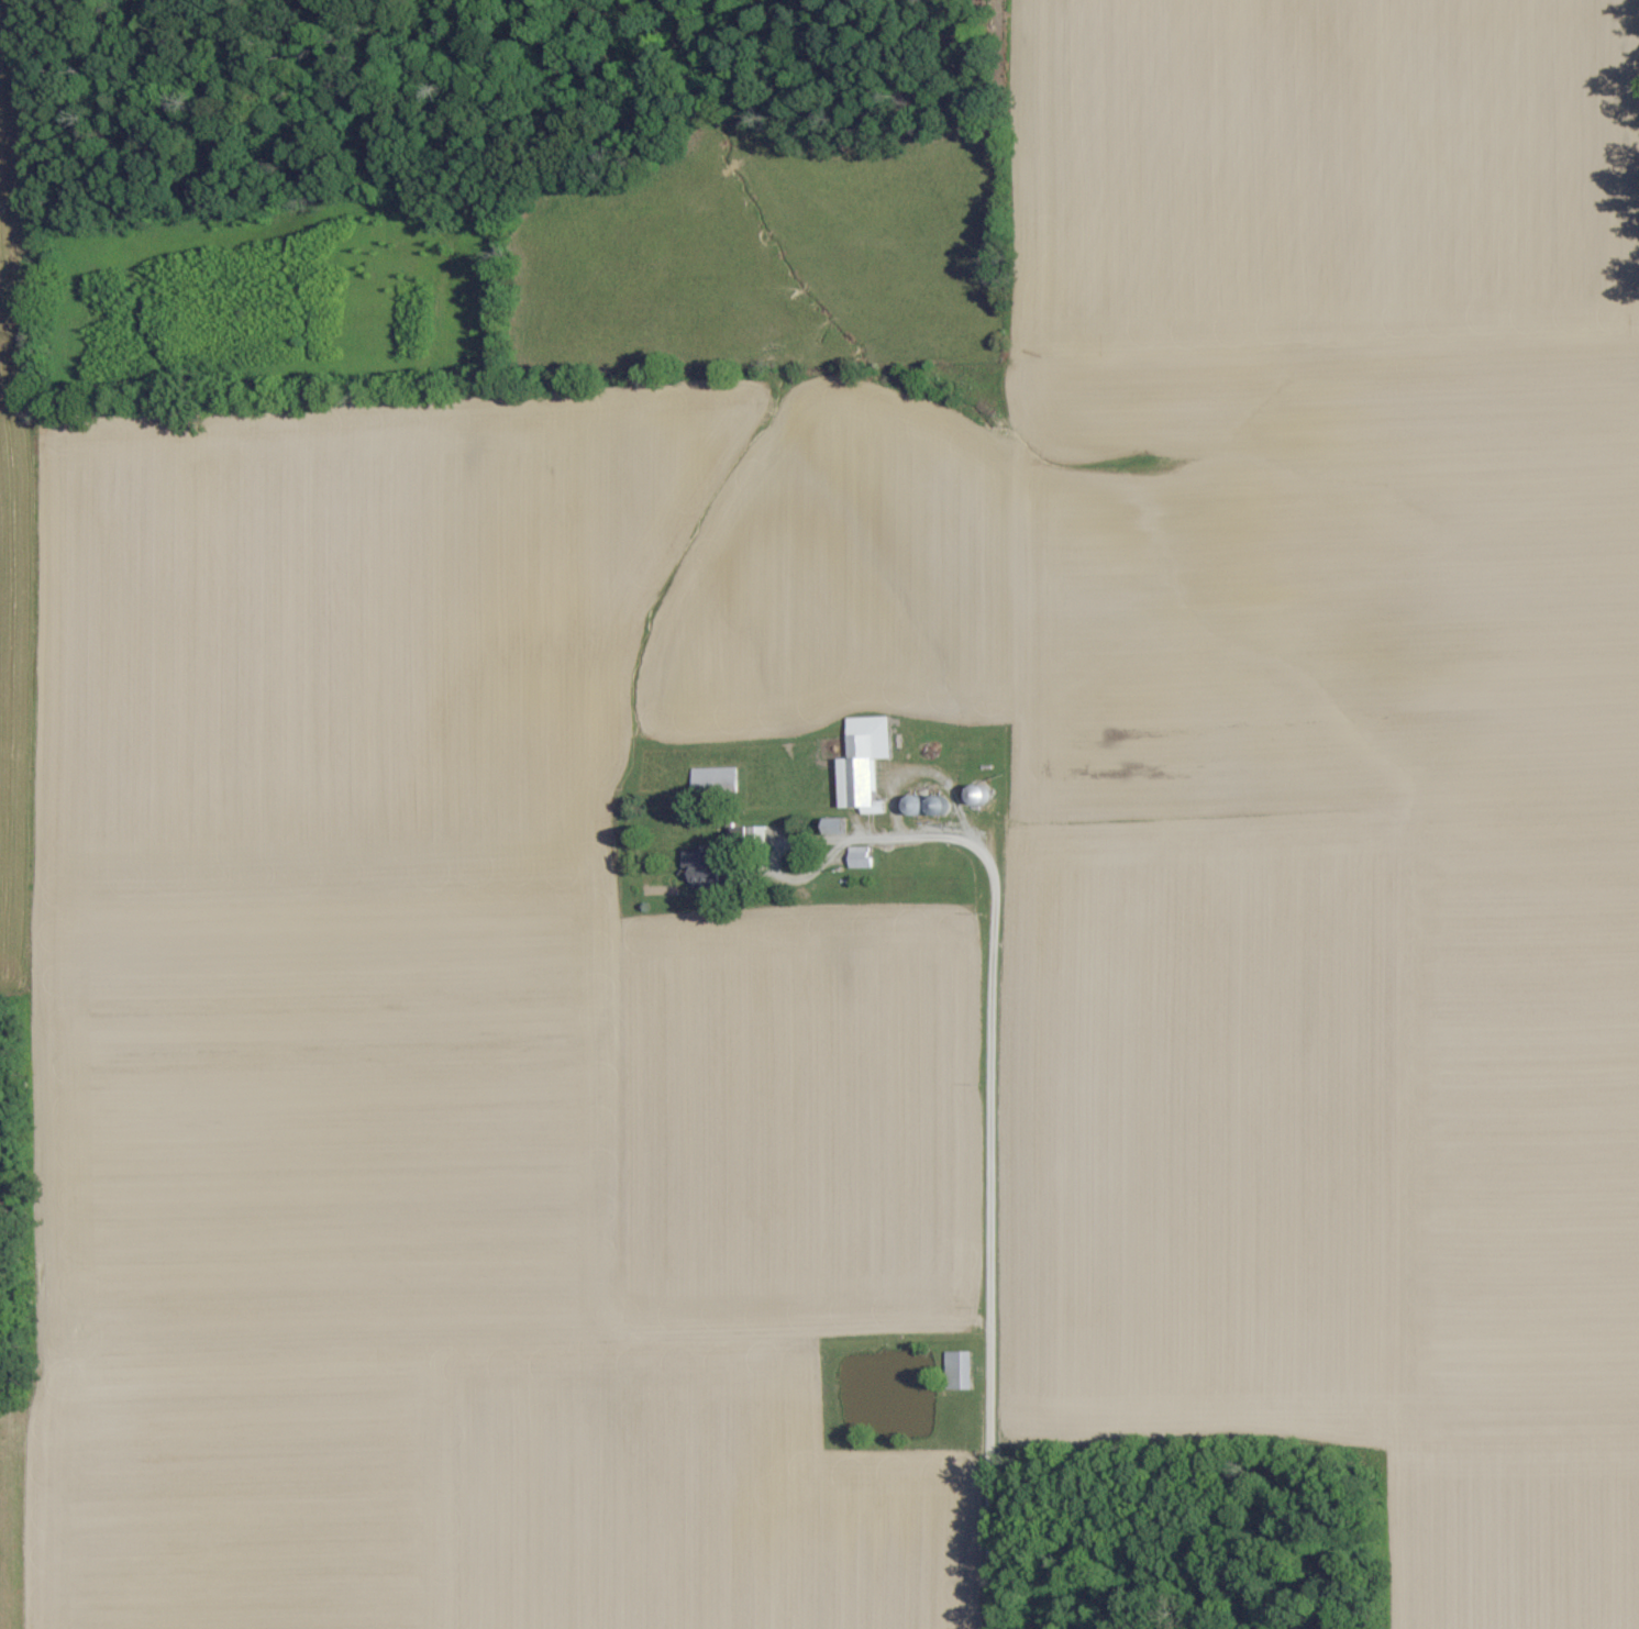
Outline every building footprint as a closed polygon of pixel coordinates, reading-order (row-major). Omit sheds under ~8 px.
[(839,810),(859,809),(859,816),(882,815),(882,802),(874,803),(872,761),(888,760),(887,719),(845,720),(847,760),(837,760),(839,810)] [(734,768),(689,770),(690,795),(734,793),(734,768)] [(823,837),(843,836),(843,820),(823,821),(823,837)] [(867,848),(847,849),(847,870),(868,869),(867,848)] [(720,889),(721,870),(713,870),(714,854),(681,853),(680,869),(690,870),(689,888),(720,889)] [(968,1352),(943,1352),(944,1391),(969,1390),(968,1352)]
